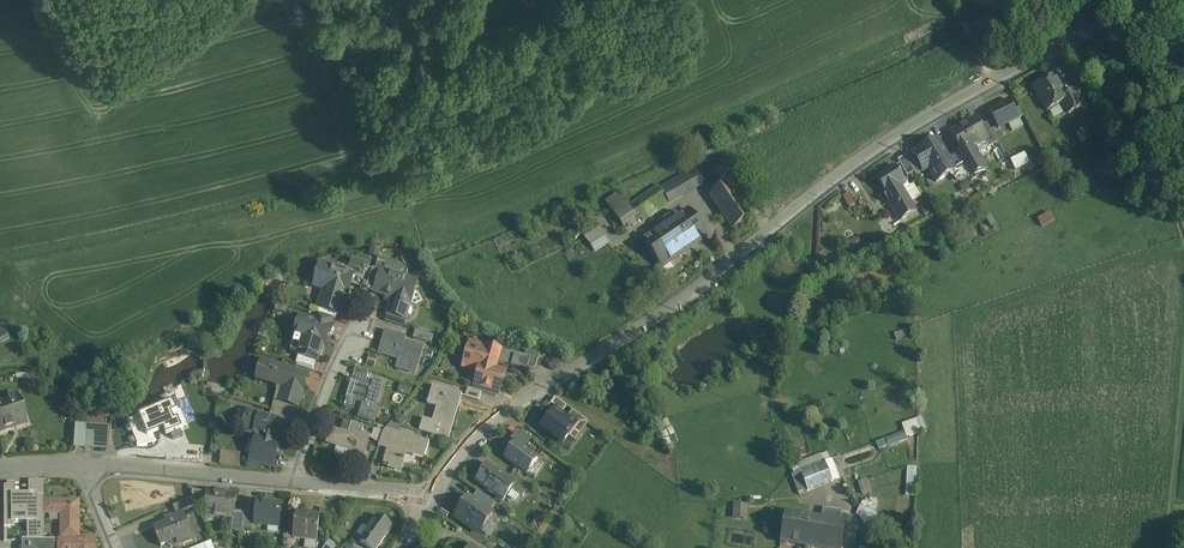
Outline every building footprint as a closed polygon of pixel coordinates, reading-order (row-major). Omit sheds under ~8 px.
[(1054,76),(1034,89),(1041,101),(1041,102),(1042,104),(1042,106),(1044,108),(1046,109),(1047,111),(1050,110),(1049,110),(1051,110),(1053,109),(1055,108),(1056,107),(1057,105),(1062,102),(1068,99),(1065,94),(1054,76)] [(1073,90),(1065,94),(1068,99),(1062,102),(1069,113),(1082,105),(1073,90)] [(1009,100),(990,110),(999,128),(1018,118),(1009,100)] [(975,118),(951,133),(963,154),(965,157),(967,156),(973,167),(965,171),(969,177),(984,167),(973,148),(987,139),(988,139),(981,127),(975,118)] [(997,142),(987,124),(981,127),(988,139),(987,139),(991,146),(997,142)] [(916,154),(914,155),(922,170),(924,172),(929,169),(937,182),(956,171),(938,141),(916,154)] [(914,151),(904,156),(905,157),(914,173),(915,174),(922,170),(914,155),(916,154),(914,151)] [(1024,152),(1008,161),(1013,171),(1029,162),(1024,152)] [(965,157),(963,154),(957,157),(962,166),(965,171),(973,167),(967,156),(965,157)] [(905,157),(898,161),(907,177),(914,173),(905,157)] [(965,171),(962,166),(956,170),(956,171),(955,173),(960,182),(969,177),(965,171)] [(905,184),(895,167),(877,178),(887,195),(901,186),(905,184)] [(689,169),(666,184),(675,200),(699,185),(689,169)] [(972,179),(961,183),(964,191),(975,187),(972,179)] [(603,201),(621,232),(641,220),(641,221),(669,205),(658,186),(634,201),(629,194),(622,198),(618,191),(603,201)] [(916,211),(901,186),(888,194),(892,202),(889,204),(900,221),(916,211)] [(751,216),(722,187),(704,206),(732,234),(751,216)] [(863,198),(857,187),(850,192),(857,202),(863,198)] [(686,208),(642,239),(641,240),(661,270),(706,239),(686,208)] [(1039,216),(1043,225),(1056,218),(1051,210),(1039,216)] [(608,243),(592,219),(588,222),(582,226),(584,230),(581,232),(593,253),(604,245),(608,243)] [(380,256),(381,248),(371,246),(370,255),(380,256)] [(364,277),(322,265),(316,284),(326,287),(320,308),(338,313),(341,314),(350,284),(369,290),(374,272),(366,270),(364,277)] [(416,283),(381,272),(381,274),(374,272),(369,290),(391,297),(391,294),(397,296),(393,306),(392,305),(389,314),(405,318),(416,283)] [(338,313),(320,308),(318,315),(321,315),(333,319),(336,320),(338,313)] [(26,313),(18,317),(25,330),(33,325),(26,313)] [(333,319),(321,315),(319,322),(319,323),(328,325),(328,326),(331,327),(331,326),(333,319)] [(18,317),(3,325),(10,338),(25,330),(18,317)] [(319,322),(300,317),(295,335),(295,336),(291,352),(292,352),(292,351),(299,353),(298,356),(299,356),(316,361),(317,361),(322,345),(325,346),(329,335),(325,334),(328,326),(328,325),(319,323),(319,322)] [(0,327),(0,343),(10,338),(3,325),(0,327)] [(331,327),(328,326),(325,334),(329,335),(331,336),(334,327),(331,326),(331,327)] [(434,336),(416,331),(414,339),(431,344),(434,336)] [(405,338),(386,332),(380,353),(396,358),(397,355),(401,356),(398,368),(415,373),(423,348),(412,344),(411,347),(402,345),(405,338)] [(500,354),(486,350),(487,348),(470,343),(462,367),(478,372),(475,384),(484,386),(497,390),(499,390),(503,377),(493,375),(500,354)] [(539,354),(526,350),(525,357),(531,359),(529,365),(535,367),(539,354)] [(525,357),(515,354),(511,367),(527,371),(529,365),(531,359),(525,357)] [(316,361),(299,356),(297,364),(314,369),(316,361)] [(308,375),(290,370),(289,373),(281,371),(282,367),(262,361),(256,379),(277,385),(278,381),(286,383),(282,395),(277,393),(274,401),(296,407),(298,408),(298,407),(296,406),(303,383),(305,384),(308,375)] [(370,371),(356,367),(354,374),(367,378),(370,371)] [(371,387),(352,381),(346,399),(366,405),(362,419),(375,423),(380,408),(376,407),(384,383),(374,380),(371,387)] [(484,386),(475,384),(473,390),(481,392),(482,393),(484,386)] [(461,394),(433,386),(427,404),(437,407),(433,422),(423,419),(420,432),(449,440),(461,394)] [(497,390),(484,386),(482,393),(495,396),(497,390)] [(473,390),(467,388),(465,397),(478,401),(481,392),(473,390)] [(197,392),(178,400),(178,399),(177,399),(179,403),(173,405),(172,402),(149,412),(158,433),(186,421),(187,424),(207,415),(197,392)] [(27,424),(17,393),(0,399),(0,433),(27,424)] [(555,407),(563,413),(563,412),(568,406),(555,397),(550,404),(555,407)] [(296,407),(274,401),(272,409),(294,415),(296,407)] [(563,413),(555,407),(553,410),(566,420),(569,416),(563,412),(563,413)] [(294,415),(272,409),(271,414),(276,415),(275,419),(286,422),(292,424),(294,415)] [(566,420),(553,410),(541,427),(570,448),(589,422),(580,415),(575,420),(569,416),(566,420)] [(573,410),(569,416),(575,420),(580,415),(573,410)] [(149,412),(128,421),(129,423),(127,425),(126,427),(127,429),(128,430),(129,431),(131,431),(132,431),(138,445),(137,446),(141,446),(147,446),(150,445),(154,443),(157,442),(154,435),(158,433),(149,412)] [(274,420),(250,413),(244,431),(259,435),(253,455),(273,461),(275,452),(277,452),(281,440),(279,440),(282,429),(284,430),(286,422),(275,419),(274,420)] [(377,426),(383,431),(391,422),(384,417),(377,426)] [(356,422),(366,425),(364,432),(372,434),(375,423),(357,418),(356,422)] [(876,444),(879,450),(888,446),(889,448),(907,441),(906,438),(926,431),(922,419),(903,426),(905,432),(876,444)] [(364,426),(352,423),(350,430),(362,433),(364,426)] [(86,426),(77,425),(76,443),(85,444),(86,433),(86,426)] [(108,427),(86,426),(86,433),(95,433),(94,449),(94,444),(106,445),(107,445),(108,427)] [(362,433),(350,430),(348,434),(331,428),(326,444),(351,451),(348,461),(362,465),(370,436),(362,433)] [(430,442),(387,429),(384,432),(379,447),(380,448),(381,443),(389,445),(384,465),(399,469),(402,460),(404,461),(404,459),(403,458),(405,450),(414,453),(413,456),(424,459),(430,442)] [(95,433),(86,433),(85,444),(85,448),(94,449),(95,433)] [(538,458),(516,442),(505,457),(527,473),(538,458)] [(240,457),(222,455),(221,464),(239,466),(240,457)] [(832,460),(801,472),(808,491),(840,478),(832,460)] [(498,474),(487,466),(478,478),(487,484),(485,486),(485,487),(485,488),(493,494),(494,493),(503,500),(512,488),(515,483),(509,479),(505,476),(504,478),(498,474)] [(917,469),(908,468),(906,497),(915,498),(917,469)] [(801,472),(793,475),(800,494),(808,491),(801,472)] [(531,485),(513,473),(509,479),(515,483),(512,488),(523,496),(524,495),(523,494),(529,486),(530,486),(531,485)] [(6,486),(3,486),(4,540),(7,540),(6,528),(14,528),(14,523),(28,523),(28,539),(28,540),(44,540),(43,481),(28,481),(28,492),(14,492),(14,482),(6,483),(6,486)] [(207,492),(192,491),(192,495),(194,499),(197,506),(206,507),(207,492)] [(225,495),(208,493),(208,492),(207,492),(206,507),(206,510),(216,511),(215,516),(234,518),(237,495),(226,494),(225,495)] [(478,492),(472,499),(490,511),(495,504),(478,492)] [(872,523),(882,501),(868,494),(857,516),(872,523)] [(472,499),(469,497),(455,517),(479,533),(480,532),(487,522),(493,513),(490,511),(472,499)] [(194,499),(173,507),(176,514),(196,506),(194,499)] [(80,501),(44,501),(44,514),(62,514),(63,540),(80,540),(80,501)] [(282,504),(258,502),(257,514),(255,524),(270,526),(271,524),(279,525),(278,527),(280,527),(282,504)] [(747,502),(732,502),(732,520),(747,519),(747,502)] [(847,509),(825,506),(824,518),(845,522),(846,522),(847,509)] [(329,509),(321,508),(320,514),(319,523),(327,524),(329,509)] [(246,513),(237,512),(235,531),(243,532),(244,528),(246,513)] [(320,514),(296,512),(293,539),(317,542),(319,523),(320,514)] [(184,513),(173,517),(173,518),(175,521),(167,524),(155,529),(154,528),(153,528),(161,547),(162,546),(161,545),(182,536),(184,543),(194,539),(195,540),(184,513)] [(257,514),(246,513),(244,528),(253,529),(254,514),(257,514)] [(786,513),(782,542),(820,547),(841,547),(845,522),(824,518),(786,513)] [(360,541),(370,547),(377,547),(393,526),(379,516),(360,541)] [(494,527),(487,522),(480,532),(488,537),(494,527)] [(28,540),(28,539),(22,539),(22,547),(58,547),(58,540),(44,540),(28,540)] [(80,540),(63,540),(58,540),(58,547),(95,547),(95,539),(80,540)]
